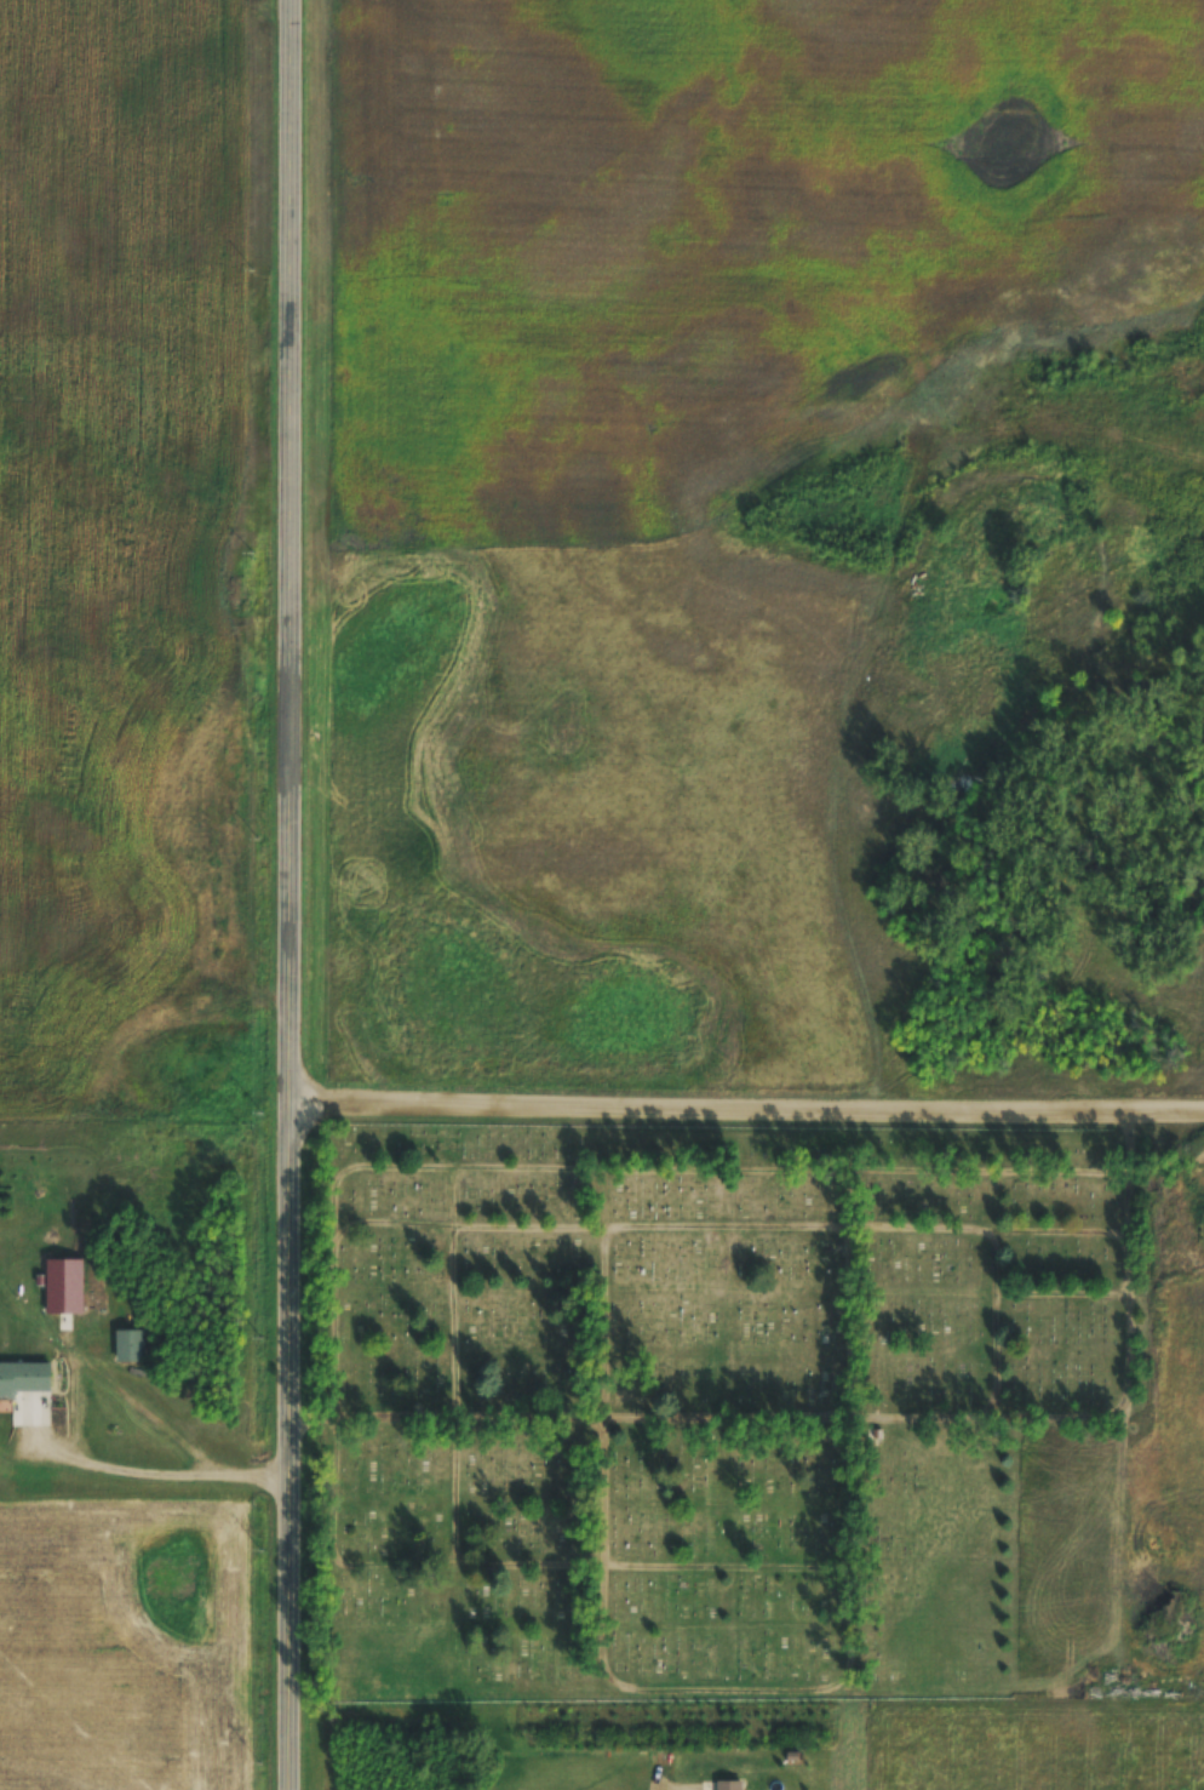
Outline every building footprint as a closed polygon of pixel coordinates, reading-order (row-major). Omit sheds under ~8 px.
[(46,1313),(83,1313),(83,1259),(46,1259),(46,1313)] [(51,1363),(0,1363),(0,1394),(51,1394),(51,1363)] [(742,1781),(717,1781),(717,1789),(742,1789),(742,1781)]
